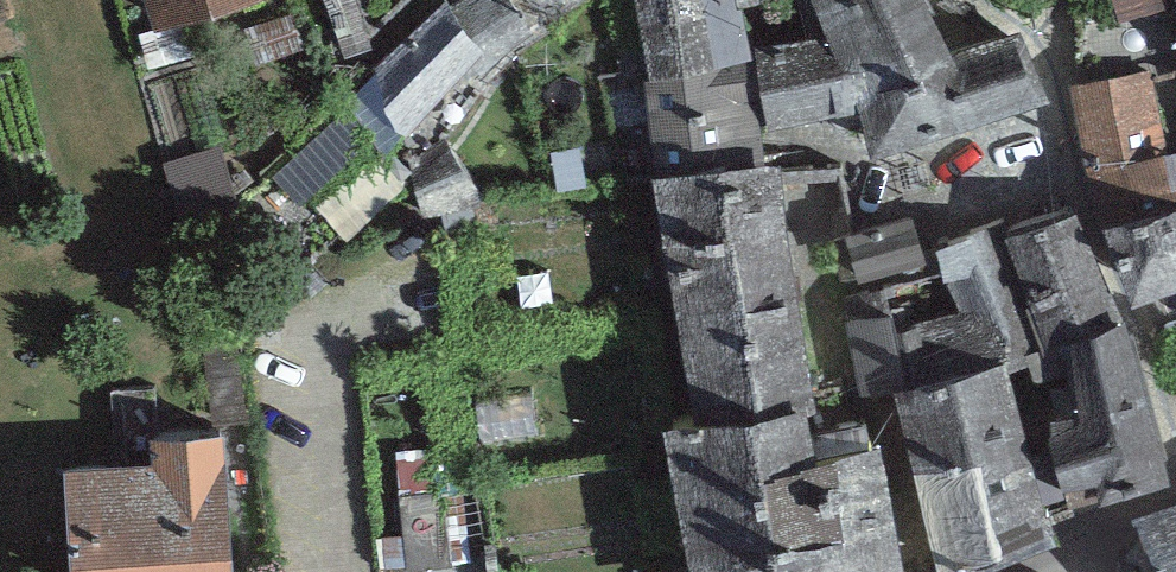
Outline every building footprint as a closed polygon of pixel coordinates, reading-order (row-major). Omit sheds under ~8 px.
[(154,36),(271,0),(143,0),(154,36)] [(456,10),(450,4),(355,88),(399,137),(473,70),(479,77),(533,29),(507,0),(467,0),(456,10)] [(650,83),(754,62),(736,10),(734,0),(635,0),(650,83)] [(736,10),(774,0),(734,0),(736,10)] [(826,39),(754,50),(767,131),(858,113),(870,161),(1051,104),(1021,34),(951,55),(922,0),(811,0),(826,39)] [(1118,16),(1120,24),(1133,20),(1164,11),(1160,0),(1113,0),(1118,16)] [(1076,20),(1076,85),(1066,87),(1085,171),(1103,232),(1175,213),(1175,154),(1168,157),(1150,78),(1149,73),(1133,20),(1120,24),(1118,16),(1076,20)] [(766,169),(754,62),(650,83),(643,83),(656,180),(766,169)] [(1150,78),(1168,157),(1175,154),(1175,71),(1150,78)] [(448,140),(409,167),(421,221),(480,197),(448,140)] [(656,180),(669,272),(791,253),(779,167),(766,169),(656,180)] [(1103,232),(1132,310),(1175,293),(1175,213),(1103,232)] [(912,217),(843,237),(858,286),(927,266),(912,217)] [(1078,218),(1006,240),(1045,355),(1126,326),(1078,218)] [(1002,226),(935,252),(955,313),(897,331),(893,316),(847,324),(866,424),(898,417),(893,396),(1008,364),(1011,375),(1047,360),(1045,355),(1006,240),(1002,226)] [(791,253),(669,272),(694,426),(695,435),(817,415),(791,253)] [(1126,326),(1045,355),(1047,360),(1058,390),(1047,393),(1050,449),(1032,457),(1049,524),(1171,485),(1167,474),(1126,326)] [(893,396),(898,417),(937,571),(993,571),(1055,548),(1049,524),(1032,457),(1011,375),(1008,364),(893,396)] [(694,426),(662,433),(689,571),(903,571),(880,445),(869,447),(866,424),(821,433),(817,415),(695,435),(694,426)] [(63,472),(69,571),(232,571),(224,439),(149,444),(150,467),(63,472)] [(1132,520),(1151,571),(1175,571),(1175,505),(1132,520)]
